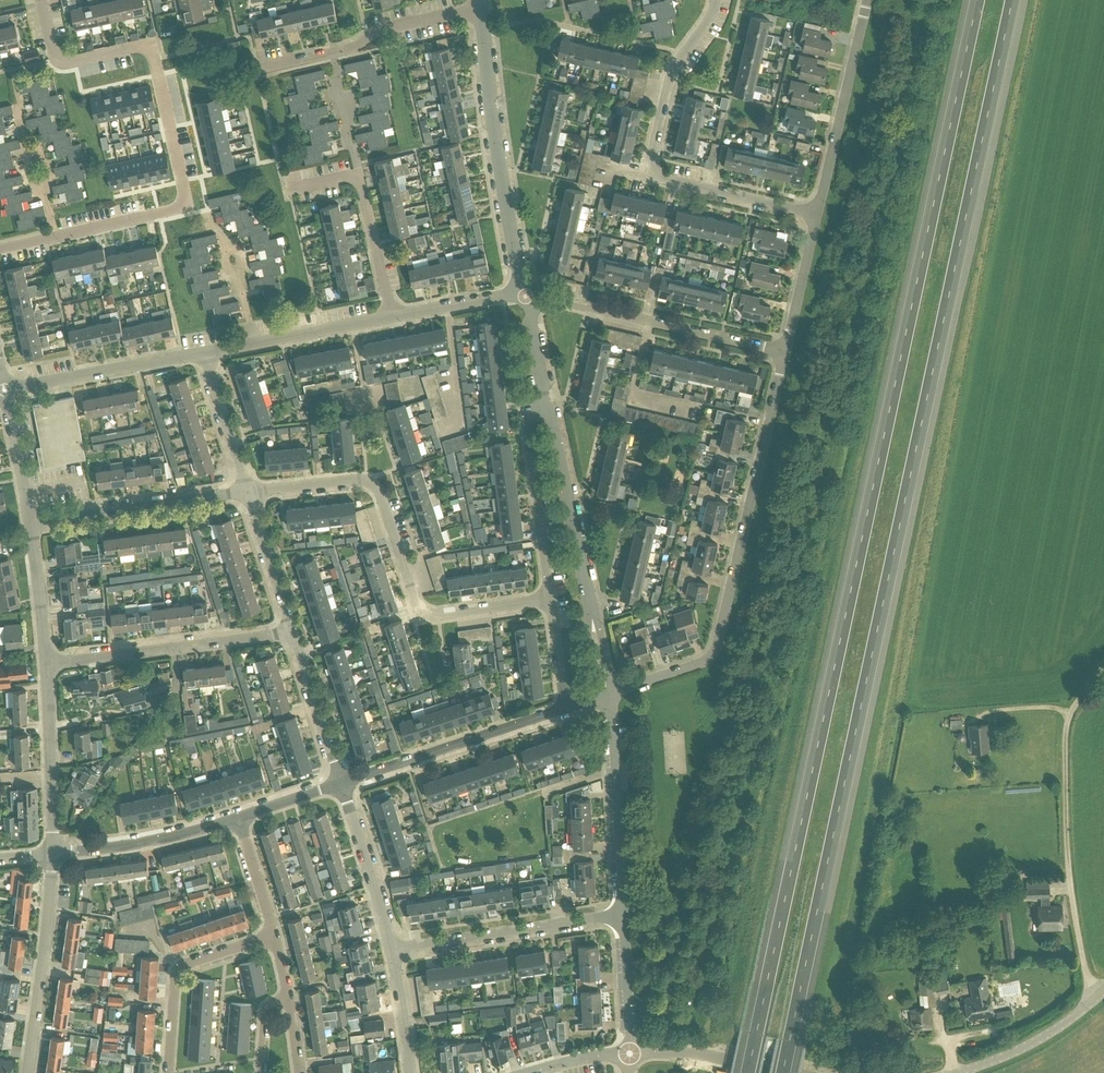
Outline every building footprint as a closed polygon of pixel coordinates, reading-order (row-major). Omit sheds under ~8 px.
[(84,6),(77,7),(76,0),(62,0),(64,12),(72,11),(74,20),(70,21),(69,23),(70,27),(72,28),(76,27),(76,28),(77,31),(80,31),(79,28),(88,26),(84,6)] [(88,26),(89,28),(91,28),(91,25),(99,23),(94,0),(89,0),(90,5),(84,6),(88,26)] [(106,1),(100,2),(100,0),(94,0),(99,23),(100,26),(103,25),(102,22),(111,20),(106,1)] [(106,1),(111,20),(112,23),(114,23),(113,20),(122,18),(118,0),(110,0),(106,1)] [(130,0),(118,0),(122,18),(123,21),(125,20),(125,17),(134,15),(130,0)] [(134,15),(135,19),(137,18),(136,15),(146,12),(143,0),(130,0),(134,15)] [(182,9),(210,2),(209,0),(180,0),(182,9)] [(299,27),(310,25),(304,0),(301,0),(300,0),(301,8),(295,10),(299,27)] [(310,25),(324,22),(320,4),(313,6),(312,0),(304,0),(310,25)] [(324,22),(337,19),(333,1),(332,0),(327,0),(327,2),(320,4),(324,22)] [(529,13),(547,9),(545,0),(526,0),(529,13)] [(568,4),(570,12),(581,9),(583,19),(600,15),(597,0),(586,0),(568,4)] [(665,1),(643,5),(645,13),(656,11),(658,20),(669,18),(676,17),(672,0),(667,0),(665,1)] [(210,2),(182,9),(179,10),(180,12),(183,12),(185,21),(204,17),(203,10),(211,8),(210,2)] [(280,5),(286,30),(299,27),(295,10),(288,11),(286,4),(280,5)] [(286,30),(280,5),(275,6),(268,8),(270,16),(274,33),(286,30)] [(261,36),(274,33),(270,16),(262,17),(260,9),(248,12),(252,30),(259,28),(261,36)] [(6,14),(0,15),(8,49),(11,49),(10,46),(19,44),(15,24),(9,25),(6,14)] [(0,15),(0,53),(9,51),(8,49),(0,15)] [(751,16),(748,29),(766,34),(770,21),(751,16)] [(669,18),(658,20),(641,24),(643,32),(653,29),(655,39),(673,35),(669,18)] [(800,39),(805,40),(803,48),(828,54),(831,42),(819,39),(822,26),(804,22),(800,39)] [(237,25),(239,34),(249,31),(247,23),(237,25)] [(177,28),(178,35),(188,33),(186,26),(177,28)] [(748,29),(745,42),(763,46),(766,34),(748,29)] [(557,57),(570,60),(574,42),(561,39),(557,57)] [(85,42),(86,49),(87,49),(87,51),(93,49),(91,40),(85,42)] [(229,51),(241,48),(239,40),(227,43),(229,51)] [(570,60),(583,63),(587,45),(574,42),(570,60)] [(745,42),(742,55),(760,59),(763,46),(745,42)] [(583,63),(596,66),(600,48),(587,45),(583,63)] [(425,61),(426,66),(452,60),(449,48),(432,52),(434,59),(425,61)] [(596,66),(608,69),(612,51),(600,48),(596,66)] [(24,52),(26,61),(40,58),(38,49),(24,52)] [(612,51),(608,69),(621,72),(625,54),(612,51)] [(638,57),(625,54),(621,72),(634,75),(636,69),(638,57)] [(742,55),(739,67),(757,72),(760,59),(742,55)] [(797,66),(801,67),(799,75),(824,81),(827,68),(815,66),(817,59),(799,55),(797,66)] [(357,70),(359,79),(377,75),(373,58),(344,64),(346,72),(357,70)] [(452,60),(426,66),(428,72),(436,70),(438,77),(455,73),(452,60)] [(739,67),(736,80),(754,84),(757,72),(739,67)] [(295,76),(299,93),(316,89),(314,80),(325,77),(323,69),(295,76)] [(634,75),(647,78),(648,71),(636,69),(634,75)] [(387,72),(377,75),(359,79),(361,87),(372,84),(374,94),(387,91),(391,90),(387,72)] [(457,85),(455,73),(438,77),(439,83),(431,85),(432,91),(457,85)] [(634,75),(633,81),(645,84),(647,78),(634,75)] [(44,86),(43,79),(18,85),(20,93),(31,90),(33,100),(50,96),(48,86),(44,86)] [(736,80),(733,93),(743,95),(751,97),(753,90),(762,92),(762,93),(766,94),(768,87),(763,86),(754,84),(736,80)] [(633,81),(631,87),(644,90),(645,84),(633,81)] [(789,91),(793,92),(791,100),(816,106),(819,93),(807,91),(808,85),(791,81),(789,91)] [(443,101),(460,97),(457,85),(432,91),(433,96),(442,94),(443,101)] [(143,111),(155,108),(150,86),(138,88),(143,111)] [(630,93),(642,96),(644,90),(631,87),(630,93)] [(132,113),(143,111),(138,88),(126,91),(132,113)] [(547,101),(565,106),(568,93),(550,88),(547,101)] [(298,111),(309,109),(307,99),(318,97),(316,89),(299,93),(288,95),(292,113),(298,111)] [(120,116),(132,113),(126,91),(115,94),(120,116)] [(371,103),(373,112),(387,109),(391,108),(387,91),(374,94),(359,97),(360,105),(371,103)] [(695,91),(693,98),(704,100),(705,94),(695,91)] [(642,96),(630,93),(628,99),(641,102),(642,96)] [(48,114),(51,114),(65,110),(63,100),(59,101),(58,94),(50,96),(33,100),(35,108),(46,105),(48,114)] [(109,119),(120,116),(115,94),(103,96),(109,119)] [(96,121),(109,119),(103,96),(91,99),(96,121)] [(687,96),(684,109),(702,114),(712,116),(713,110),(713,108),(704,106),(705,101),(704,100),(693,98),(687,96)] [(201,114),(221,109),(218,97),(198,101),(201,114)] [(436,110),(438,116),(463,110),(460,97),(443,101),(445,108),(436,110)] [(547,101),(544,114),(562,118),(565,106),(547,101)] [(4,124),(2,115),(13,112),(11,104),(0,107),(0,125),(4,124)] [(326,105),(309,109),(298,111),(302,128),(308,127),(320,124),(317,115),(328,113),(326,105)] [(620,119),(638,123),(641,110),(623,105),(620,119)] [(785,117),(789,118),(787,127),(800,130),(812,133),(815,120),(803,117),(805,111),(787,107),(785,117)] [(203,125),(223,121),(221,109),(201,114),(203,125)] [(387,109),(373,112),(358,115),(360,123),(371,121),(373,130),(383,128),(391,126),(387,109)] [(684,109),(681,122),(699,126),(702,114),(684,109)] [(447,119),(449,127),(466,123),(463,110),(438,116),(439,121),(447,119)] [(52,121),(51,114),(48,114),(26,119),(28,127),(39,125),(41,134),(58,130),(56,120),(52,121)] [(544,114),(541,127),(559,131),(562,118),(544,114)] [(617,131),(635,135),(638,123),(620,119),(617,131)] [(308,127),(312,144),(330,140),(328,131),(339,128),(337,120),(320,124),(308,127)] [(206,137),(226,132),(223,121),(203,125),(206,137)] [(681,122),(678,135),(688,137),(696,139),(699,126),(681,122)] [(466,123),(449,127),(451,134),(442,136),(443,141),(469,135),(466,123)] [(538,139),(556,143),(559,131),(541,127),(538,139)] [(54,140),(56,149),(73,145),(70,135),(67,136),(65,128),(58,130),(41,134),(43,142),(54,140)] [(383,128),(373,130),(355,134),(357,142),(368,140),(370,149),(387,145),(383,128)] [(812,133),(800,130),(798,137),(810,140),(812,133)] [(614,144),(632,148),(635,135),(617,131),(614,144)] [(209,148),(229,144),(226,132),(206,137),(209,148)] [(678,135),(675,148),(683,149),(685,150),(693,152),(697,153),(700,140),(696,139),(688,137),(678,135)] [(12,159),(10,149),(21,147),(19,139),(0,143),(0,161),(12,159)] [(538,139),(535,152),(553,156),(556,143),(538,139)] [(312,144),(302,146),(306,164),(323,160),(321,150),(332,148),(330,140),(312,144)] [(810,144),(797,141),(795,147),(808,150),(810,144)] [(443,152),(445,159),(462,155),(459,142),(433,148),(435,154),(443,152)] [(73,145),(56,149),(58,157),(69,154),(71,164),(78,162),(88,160),(85,150),(82,150),(80,143),(73,145)] [(715,157),(718,144),(713,143),(712,143),(709,155),(715,157)] [(211,160),(231,155),(229,144),(209,148),(211,160)] [(632,148),(614,144),(611,156),(629,160),(632,148)] [(722,146),(719,158),(725,159),(723,165),(737,169),(741,150),(722,146)] [(685,150),(683,156),(691,158),(696,159),(697,153),(693,152),(685,150)] [(737,169),(750,171),(754,153),(741,150),(737,169)] [(553,156),(535,152),(532,165),(550,169),(553,156)] [(585,152),(584,158),(596,161),(596,160),(598,155),(585,152)] [(158,178),(170,175),(165,153),(153,155),(158,178)] [(750,171),(763,174),(767,156),(754,153),(750,171)] [(147,180),(158,178),(153,155),(142,158),(147,180)] [(214,172),(234,167),(231,155),(211,160),(214,172)] [(462,155),(445,159),(447,166),(438,168),(440,174),(465,168),(462,155)] [(763,174),(775,177),(780,159),(767,156),(763,174)] [(135,183),(147,180),(142,158),(130,161),(135,183)] [(392,158),(375,162),(378,175),(403,169),(408,167),(407,162),(394,165),(392,158)] [(582,164),(595,167),(596,161),(584,158),(582,164)] [(5,178),(3,169),(14,167),(12,159),(0,161),(0,180),(5,178)] [(780,159),(775,177),(788,180),(792,162),(780,159)] [(124,185),(135,183),(130,161),(119,163),(124,185)] [(67,173),(69,182),(77,180),(86,178),(83,168),(80,169),(78,162),(71,164),(54,167),(56,175),(67,173)] [(792,162),(788,180),(801,183),(805,164),(792,162)] [(112,188),(124,185),(119,163),(107,166),(112,188)] [(582,164),(581,170),(593,173),(595,167),(582,164)] [(449,177),(451,185),(468,181),(465,168),(440,174),(441,179),(449,177)] [(404,175),(403,169),(378,175),(381,187),(398,183),(396,176),(404,175)] [(593,173),(581,170),(579,176),(592,179),(593,173)] [(6,196),(14,194),(12,185),(23,183),(21,175),(5,178),(0,180),(0,198),(6,196)] [(592,179),(579,176),(578,182),(591,185),(592,179)] [(77,180),(69,182),(52,186),(54,194),(65,191),(67,201),(84,197),(82,187),(79,188),(77,180)] [(444,193),(445,198),(471,193),(468,181),(451,185),(452,191),(444,193)] [(398,183),(381,187),(383,200),(409,194),(408,189),(400,191),(398,183)] [(563,201),(581,205),(584,192),(566,188),(563,201)] [(5,204),(7,214),(19,212),(24,211),(22,201),(33,199),(31,191),(14,194),(6,196),(8,204),(5,204)] [(614,192),(613,200),(610,210),(623,213),(628,195),(614,192)] [(222,210),(223,213),(240,209),(237,199),(234,200),(232,193),(208,199),(210,206),(221,204),(222,210)] [(471,193),(445,198),(446,204),(455,202),(457,210),(474,206),(471,193)] [(386,212),(404,208),(402,202),(410,200),(409,194),(383,200),(386,212)] [(640,198),(628,195),(623,213),(636,216),(640,198)] [(597,210),(604,211),(606,199),(600,197),(597,210)] [(636,216),(649,219),(653,201),(640,198),(636,216)] [(745,199),(734,198),(733,213),(744,213),(745,199)] [(606,199),(604,211),(609,213),(610,210),(613,200),(606,199)] [(563,201),(560,214),(578,218),(581,205),(563,201)] [(660,229),(666,231),(669,218),(663,217),(666,204),(653,201),(649,219),(662,222),(660,229)] [(324,220),(349,214),(353,213),(357,212),(356,208),(352,209),(348,209),(340,210),(338,203),(321,207),(324,220)] [(17,220),(19,230),(36,226),(34,217),(45,214),(43,206),(24,211),(19,212),(20,219),(17,220)] [(474,206),(457,210),(458,216),(450,218),(451,224),(477,218),(474,206)] [(238,228),(255,224),(252,214),(249,215),(247,208),(240,209),(223,213),(225,221),(235,219),(238,228)] [(406,216),(404,208),(386,212),(389,225),(415,219),(414,214),(406,216)] [(669,218),(666,231),(672,232),(673,228),(686,231),(690,213),(678,210),(675,219),(669,218)] [(225,221),(223,213),(215,215),(217,223),(225,221)] [(686,231),(699,234),(703,216),(690,213),(686,231)] [(350,218),(349,214),(324,220),(327,233),(344,229),(343,221),(350,219),(350,218)] [(560,214),(557,226),(575,230),(578,218),(560,214)] [(415,219),(417,224),(427,222),(426,216),(415,219)] [(703,216),(699,234),(712,237),(716,219),(703,216)] [(392,237),(410,233),(408,226),(417,224),(415,219),(389,225),(392,237)] [(712,237),(724,240),(729,222),(716,219),(712,237)] [(262,222),(255,224),(238,228),(239,236),(250,233),(253,243),(269,239),(267,229),(264,229),(262,222)] [(729,222),(724,240),(738,243),(742,225),(729,222)] [(557,226),(554,239),(572,243),(575,230),(557,226)] [(746,236),(752,238),(754,228),(748,226),(746,236)] [(754,228),(752,238),(752,239),(754,239),(752,247),(784,255),(787,242),(775,239),(777,233),(754,228)] [(327,233),(330,245),(355,239),(354,234),(346,236),(344,229),(327,233)] [(439,232),(432,233),(433,238),(436,240),(441,239),(439,232)] [(217,241),(215,233),(191,239),(193,246),(189,247),(192,257),(209,253),(207,243),(217,241)] [(480,233),(474,234),(477,245),(482,244),(481,238),(480,233)] [(265,248),(267,257),(274,256),(284,253),(282,243),(279,244),(277,237),(269,239),(253,243),(254,251),(265,248)] [(407,239),(409,245),(416,243),(414,237),(407,239)] [(330,245),(333,258),(350,254),(348,246),(356,244),(355,239),(330,245)] [(572,243),(554,239),(551,251),(569,256),(572,243)] [(472,254),(476,272),(488,269),(482,244),(477,245),(478,253),(472,254)] [(143,247),(149,273),(151,282),(156,281),(152,264),(160,262),(156,245),(143,247)] [(107,265),(106,256),(104,247),(91,250),(96,275),(101,274),(100,267),(107,265)] [(130,250),(134,268),(141,266),(143,274),(149,273),(143,247),(130,250)] [(462,248),(456,250),(462,275),(476,272),(472,254),(464,256),(462,248)] [(78,253),(82,271),(89,269),(91,277),(96,275),(91,250),(78,253)] [(130,250),(118,253),(123,278),(129,277),(127,270),(134,268),(130,250)] [(453,259),(447,260),(451,278),(462,275),(456,250),(451,251),(453,259)] [(555,266),(566,269),(569,256),(551,251),(548,264),(555,266)] [(78,253),(65,256),(71,281),(74,280),(76,280),(75,272),(82,271),(78,253)] [(106,256),(107,265),(109,274),(116,272),(118,280),(123,278),(118,253),(106,256)] [(193,275),(202,273),(200,263),(211,261),(209,253),(192,257),(184,259),(186,266),(183,267),(185,277),(193,275)] [(256,260),(255,253),(248,254),(250,261),(256,260)] [(352,261),(350,254),(333,258),(336,271),(361,265),(359,259),(352,261)] [(432,255),(438,281),(451,278),(447,260),(440,262),(438,254),(437,254),(432,255)] [(421,266),(425,284),(438,281),(432,255),(427,256),(429,264),(421,266)] [(71,281),(65,256),(53,259),(56,276),(64,275),(66,282),(70,281),(71,281)] [(274,256),(267,257),(256,260),(250,261),(252,269),(263,267),(265,276),(274,274),(282,272),(279,262),(276,263),(274,256)] [(595,276),(608,279),(612,261),(599,258),(595,276)] [(739,266),(750,268),(751,262),(741,259),(739,266)] [(425,284),(421,266),(414,268),(412,260),(406,261),(412,287),(425,284)] [(589,274),(592,262),(586,260),(584,267),(583,273),(589,274)] [(608,279),(621,281),(625,264),(612,261),(608,279)] [(769,266),(751,262),(750,268),(749,272),(753,273),(751,282),(776,288),(780,275),(767,272),(769,266)] [(6,270),(9,283),(26,279),(24,271),(32,269),(31,264),(6,270)] [(638,267),(625,264),(621,281),(634,284),(638,267)] [(361,265),(336,271),(339,283),(356,279),(354,271),(362,270),(361,265)] [(651,270),(638,267),(634,284),(647,287),(649,278),(655,279),(658,267),(652,266),(651,270)] [(658,267),(655,279),(661,281),(658,294),(671,297),(675,279),(661,276),(663,268),(658,267)] [(217,269),(202,273),(193,275),(194,282),(191,283),(193,293),(203,290),(210,289),(208,279),(219,277),(217,269)] [(724,272),(717,270),(715,278),(723,279),(724,272)] [(274,274),(265,276),(249,280),(251,288),(262,285),(264,294),(281,290),(279,281),(275,281),(274,274)] [(339,283),(341,295),(367,289),(375,287),(373,277),(364,279),(365,284),(357,286),(356,279),(339,283)] [(734,287),(741,288),(743,279),(736,278),(734,287)] [(26,279),(9,283),(11,295),(37,289),(36,284),(28,286),(26,279)] [(671,297),(683,300),(687,282),(675,279),(671,297)] [(683,300),(696,303),(700,285),(687,282),(683,300)] [(213,306),(221,304),(219,295),(229,293),(227,285),(210,289),(203,290),(205,298),(202,299),(204,309),(213,306)] [(700,285),(696,303),(709,306),(713,288),(700,285)] [(37,289),(38,294),(38,296),(46,294),(44,287),(43,288),(37,289)] [(713,288),(709,306),(722,309),(727,291),(713,288)] [(11,295),(14,308),(32,304),(30,296),(38,294),(37,289),(11,295)] [(113,293),(105,295),(108,304),(115,302),(113,293)] [(739,304),(743,305),(742,314),(767,319),(769,306),(758,304),(759,298),(741,294),(739,304)] [(238,300),(221,304),(213,306),(215,313),(212,314),(214,324),(231,320),(229,311),(240,308),(238,300)] [(32,304),(14,308),(17,320),(42,314),(41,309),(33,311),(32,304)] [(157,310),(163,336),(176,333),(172,316),(164,317),(162,309),(157,310)] [(154,320),(147,321),(151,339),(163,336),(157,310),(152,312),(154,320)] [(110,312),(105,314),(111,338),(123,336),(122,327),(120,318),(112,320),(110,312)] [(17,320),(20,333),(38,329),(36,321),(44,319),(44,320),(53,318),(52,314),(43,316),(42,314),(17,320)] [(94,324),(98,341),(111,338),(105,314),(100,315),(102,322),(94,324)] [(132,316),(138,342),(151,339),(147,321),(139,323),(137,315),(132,316)] [(122,327),(123,336),(125,345),(138,342),(132,316),(127,318),(129,325),(122,327)] [(85,318),(80,319),(86,344),(98,341),(94,324),(87,326),(85,318)] [(86,344),(80,319),(75,320),(76,328),(69,330),(72,347),(86,344)] [(477,324),(479,338),(496,336),(494,322),(477,324)] [(601,340),(607,341),(610,329),(604,328),(601,340)] [(38,329),(20,333),(23,345),(48,339),(47,334),(39,336),(38,329)] [(430,331),(433,348),(446,346),(443,329),(430,331)] [(607,341),(611,342),(613,343),(616,330),(610,329),(607,341)] [(616,330),(613,343),(620,344),(623,332),(616,330)] [(433,348),(430,331),(417,334),(420,350),(433,348)] [(623,332),(620,344),(626,346),(629,333),(623,332)] [(635,335),(629,333),(626,346),(632,347),(635,335)] [(405,336),(408,353),(420,350),(417,334),(405,336)] [(64,353),(72,352),(70,335),(62,336),(64,353)] [(635,335),(632,347),(638,349),(641,336),(635,335)] [(408,353),(405,336),(392,339),(395,355),(408,353)] [(479,338),(480,351),(497,349),(496,336),(479,338)] [(593,338),(590,351),(608,355),(611,342),(607,341),(601,340),(593,338)] [(48,339),(23,345),(26,358),(43,354),(41,346),(49,345),(48,339)] [(378,341),(382,358),(395,355),(392,339),(378,341)] [(382,358),(378,341),(365,344),(368,361),(382,358)] [(348,347),(335,350),(338,366),(351,364),(348,347)] [(499,362),(497,349),(480,351),(482,365),(499,362)] [(322,352),(325,369),(338,366),(335,350),(322,352)] [(650,368),(662,370),(666,353),(654,350),(650,368)] [(608,355),(590,351),(587,364),(605,368),(608,355)] [(309,355),(312,371),(325,369),(322,352),(309,355)] [(679,356),(666,353),(662,370),(675,373),(679,356)] [(312,371),(309,355),(296,357),(296,359),(289,360),(294,375),(299,374),(312,371)] [(675,373),(688,376),(692,359),(679,356),(675,373)] [(289,371),(285,359),(273,363),(277,375),(289,371)] [(692,359),(688,376),(700,379),(704,362),(692,359)] [(501,375),(499,362),(482,365),(484,378),(501,375)] [(700,379),(713,382),(717,365),(704,362),(700,379)] [(584,376),(602,381),(605,368),(587,364),(584,376)] [(424,367),(426,375),(433,373),(433,371),(437,370),(436,365),(424,367)] [(717,365),(713,382),(726,385),(730,368),(717,365)] [(726,385),(739,388),(743,370),(730,368),(726,385)] [(237,374),(241,386),(257,381),(253,369),(237,374)] [(374,382),(373,377),(372,369),(364,370),(366,383),(374,382)] [(743,370),(739,388),(752,391),(756,374),(743,370)] [(284,373),(288,384),(293,382),(289,371),(284,373)] [(433,373),(426,375),(421,377),(423,383),(435,379),(433,373)] [(484,378),(485,390),(502,388),(501,375),(484,378)] [(581,389),(599,393),(602,381),(584,376),(581,389)] [(170,382),(174,396),(190,391),(186,377),(170,382)] [(423,383),(425,389),(437,385),(435,379),(423,383)] [(257,381),(241,386),(245,399),(262,394),(257,381)] [(384,383),(386,389),(398,387),(397,381),(384,383)] [(645,389),(658,392),(659,386),(647,383),(645,389)] [(288,385),(292,396),(297,394),(293,384),(288,385)] [(425,389),(427,396),(440,391),(437,385),(425,389)] [(386,389),(387,396),(400,393),(398,387),(386,389)] [(124,391),(127,408),(141,405),(137,388),(124,391)] [(502,388),(485,390),(487,403),(504,401),(502,388)] [(599,393),(581,389),(578,402),(596,406),(599,393)] [(124,391),(110,394),(114,410),(127,408),(124,391)] [(174,396),(178,409),(194,404),(190,391),(174,396)] [(330,394),(331,400),(344,398),(342,391),(330,394)] [(427,396),(428,397),(429,402),(442,398),(440,391),(427,396)] [(148,394),(152,404),(157,402),(154,393),(148,394)] [(401,399),(400,393),(387,396),(388,402),(401,399)] [(97,396),(100,413),(114,410),(110,394),(97,396)] [(245,399),(250,413),(266,408),(262,394),(245,399)] [(41,402),(33,404),(45,466),(66,462),(86,458),(74,396),(47,401),(48,405),(42,407),(41,402)] [(100,413),(97,396),(83,399),(86,416),(100,413)] [(292,398),(296,409),(301,407),(297,396),(292,398)] [(429,402),(428,397),(423,399),(426,409),(431,408),(429,402)] [(613,403),(625,406),(626,400),(614,397),(613,403)] [(345,405),(344,398),(331,400),(332,407),(345,405)] [(429,402),(431,408),(444,404),(442,398),(429,402)] [(388,402),(389,409),(402,406),(401,399),(388,402)] [(504,401),(487,403),(489,416),(506,414),(504,401)] [(161,415),(157,402),(152,404),(156,416),(161,415)] [(194,404),(178,409),(183,422),(199,417),(194,404)] [(444,404),(431,408),(433,414),(446,410),(444,404)] [(735,409),(748,413),(749,407),(736,404),(735,409)] [(346,411),(345,405),(332,407),(333,414),(346,411)] [(388,410),(392,423),(408,418),(404,405),(402,406),(389,409),(388,410)] [(625,406),(622,419),(628,420),(631,408),(625,407),(625,406)] [(266,408),(250,413),(253,424),(270,419),(266,408)] [(631,408),(628,420),(634,422),(637,409),(631,408)] [(637,409),(634,422),(640,423),(643,411),(637,409)] [(724,432),(742,437),(745,422),(732,419),(734,413),(718,409),(715,421),(726,424),(724,432)] [(446,410),(433,414),(435,421),(448,417),(446,410)] [(346,411),(333,414),(334,419),(347,418),(346,411)] [(424,412),(427,423),(432,421),(429,411),(424,412)] [(643,411),(640,423),(646,425),(649,412),(643,411)] [(649,412),(646,425),(652,426),(655,414),(649,412)] [(506,414),(489,416),(490,428),(507,426),(506,414)] [(655,414),(652,426),(659,428),(662,415),(655,414)] [(161,415),(156,416),(160,430),(165,428),(161,415)] [(662,415),(659,428),(665,429),(668,417),(662,415)] [(183,422),(187,435),(203,430),(199,417),(183,422)] [(668,417),(665,429),(671,431),(674,418),(668,417)] [(347,418),(334,419),(332,420),(334,433),(351,432),(349,418),(347,418)] [(408,418),(392,423),(396,435),(412,430),(408,418)] [(674,418),(671,431),(677,432),(680,419),(674,418)] [(680,419),(677,432),(683,433),(686,421),(680,419)] [(686,421),(683,433),(690,435),(693,422),(686,421)] [(693,422),(690,435),(696,437),(700,424),(693,422)] [(428,425),(429,428),(432,438),(437,436),(433,423),(428,425)] [(131,428),(132,434),(145,431),(144,426),(131,428)] [(118,431),(119,436),(132,434),(131,428),(118,431)] [(165,428),(160,430),(164,442),(170,441),(165,428)] [(609,441),(627,446),(630,433),(612,428),(609,441)] [(203,430),(187,435),(191,448),(207,443),(203,430)] [(396,435),(400,448),(416,443),(412,430),(396,435)] [(104,433),(105,439),(119,436),(118,431),(104,433)] [(334,433),(335,447),(352,445),(351,432),(334,433)] [(708,450),(726,454),(728,448),(739,451),(742,437),(724,432),(722,440),(711,438),(708,450)] [(105,439),(104,433),(91,436),(92,442),(105,439)] [(461,435),(465,447),(471,445),(467,433),(461,435)] [(131,437),(132,442),(147,440),(146,434),(131,437)] [(465,447),(461,435),(455,437),(459,449),(465,447)] [(437,436),(432,438),(435,448),(440,446),(437,436)] [(132,442),(131,437),(118,439),(119,445),(132,442)] [(459,449),(455,437),(448,439),(453,452),(459,449)] [(105,442),(106,447),(119,445),(118,439),(105,442)] [(453,452),(448,439),(442,441),(446,454),(453,452)] [(170,441),(164,442),(168,455),(174,453),(170,441)] [(606,454),(624,458),(627,446),(609,441),(606,454)] [(106,447),(105,442),(92,444),(93,450),(106,447)] [(493,444),(494,459),(511,456),(510,442),(493,444)] [(207,443),(191,448),(195,461),(211,456),(207,443)] [(416,443),(400,448),(404,461),(420,455),(416,443)] [(352,445),(335,447),(337,459),(353,457),(352,445)] [(292,449),(294,466),(307,464),(305,447),(292,449)] [(292,449),(279,450),(281,467),(294,466),(292,449)] [(281,467),(279,450),(266,451),(268,469),(281,467)] [(471,477),(476,476),(472,450),(467,451),(471,477)] [(715,472),(733,477),(736,463),(725,460),(726,454),(708,450),(707,454),(705,462),(716,465),(715,472)] [(456,452),(459,463),(464,462),(462,451),(456,452)] [(168,455),(172,467),(178,466),(174,453),(168,455)] [(603,467),(621,471),(624,458),(606,454),(603,467)] [(211,456),(195,461),(199,474),(215,468),(211,456)] [(511,456),(494,459),(496,472),(513,470),(511,456)] [(325,469),(332,468),(331,458),(324,458),(325,469)] [(150,463),(152,480),(167,478),(167,477),(166,469),(165,462),(165,461),(150,463)] [(455,461),(448,463),(450,472),(453,472),(457,471),(456,463),(455,461)] [(152,480),(150,463),(135,465),(138,482),(152,480)] [(459,465),(461,476),(467,474),(465,463),(459,465)] [(135,465),(122,467),(124,484),(138,482),(135,465)] [(109,469),(111,485),(124,484),(122,467),(109,469)] [(600,479),(618,483),(621,471),(603,467),(600,479)] [(405,473),(409,486),(425,481),(421,468),(405,473)] [(111,485),(109,469),(96,470),(98,487),(111,485)] [(515,484),(513,470),(496,472),(498,486),(515,484)] [(690,488),(713,494),(714,487),(729,491),(733,477),(715,472),(713,481),(701,478),(700,486),(691,484),(690,488)] [(462,478),(464,489),(470,487),(469,482),(468,476),(462,478)] [(618,483),(600,479),(597,492),(615,496),(618,483)] [(440,489),(454,488),(453,480),(439,481),(440,489)] [(425,481),(409,486),(413,499),(429,494),(425,481)] [(516,495),(515,484),(498,486),(499,497),(516,495)] [(705,513),(723,518),(726,504),(711,500),(713,494),(690,488),(689,493),(697,495),(696,502),(707,505),(705,513)] [(465,490),(467,502),(473,500),(470,489),(465,490)] [(429,494),(413,499),(417,512),(433,507),(429,494)] [(516,495),(499,497),(501,511),(518,509),(516,495)] [(340,503),(342,520),(355,519),(355,518),(354,512),(353,502),(340,503)] [(467,503),(470,514),(476,513),(473,502),(467,503)] [(327,505),(329,522),(342,520),(340,503),(327,505)] [(327,505),(314,506),(316,523),(329,522),(327,505)] [(314,506),(301,508),(303,525),(316,523),(314,506)] [(417,512),(421,524),(437,518),(433,507),(417,512)] [(303,525),(301,508),(288,509),(290,526),(303,525)] [(355,518),(367,514),(365,508),(354,512),(355,518)] [(501,511),(503,525),(520,522),(518,509),(501,511)] [(689,531),(703,534),(704,528),(720,532),(723,518),(705,513),(703,521),(692,519),(689,531)] [(355,518),(357,524),(370,520),(367,514),(355,518)] [(470,516),(473,527),(478,526),(476,515),(470,516)] [(215,522),(219,536),(235,531),(231,517),(215,522)] [(437,518),(421,524),(425,536),(441,531),(437,518)] [(676,521),(669,519),(666,534),(668,534),(672,535),(676,521)] [(370,520),(357,524),(359,531),(372,527),(370,520)] [(638,520),(635,533),(652,537),(657,538),(659,533),(654,532),(655,524),(638,520)] [(520,522),(503,525),(504,536),(521,534),(520,522)] [(171,529),(173,546),(188,544),(186,527),(171,529)] [(359,531),(361,537),(374,533),(372,527),(359,531)] [(473,529),(476,540),(481,539),(479,528),(473,529)] [(171,529),(158,531),(160,548),(173,546),(171,529)] [(192,530),(196,544),(202,542),(198,529),(192,530)] [(145,533),(147,549),(160,548),(158,531),(145,533)] [(235,531),(219,536),(224,550),(240,545),(235,531)] [(441,531),(425,536),(429,548),(445,543),(441,531)] [(696,554),(714,558),(717,544),(702,540),(703,534),(689,531),(686,543),(698,545),(696,554)] [(145,533),(131,535),(133,551),(147,549),(145,533)] [(361,537),(363,541),(363,543),(376,539),(374,533),(361,537)] [(632,546),(649,550),(652,537),(635,533),(632,546)] [(131,535),(117,537),(120,553),(133,551),(131,535)] [(99,553),(100,561),(112,559),(112,554),(120,553),(117,537),(103,538),(104,542),(98,543),(99,553)] [(363,543),(365,549),(378,545),(376,539),(363,543)] [(76,565),(84,564),(100,561),(99,553),(82,555),(80,541),(56,544),(56,546),(54,548),(54,551),(57,552),(58,560),(75,558),(76,565)] [(361,551),(365,563),(382,558),(378,545),(365,549),(363,543),(363,541),(354,542),(357,552),(361,551)] [(206,556),(202,542),(196,544),(201,557),(206,556)] [(522,542),(509,544),(509,546),(510,553),(523,551),(522,542)] [(224,550),(227,562),(244,557),(240,545),(224,550)] [(325,556),(331,554),(336,552),(334,546),(322,548),(325,556)] [(649,550),(632,546),(629,558),(646,562),(649,550)] [(331,554),(335,567),(340,565),(336,552),(331,554)] [(426,558),(428,565),(440,561),(438,554),(426,558)] [(680,572),(694,575),(695,569),(710,572),(714,558),(696,554),(694,562),(682,559),(680,572)] [(201,557),(205,570),(210,568),(206,556),(201,557)] [(227,562),(231,575),(248,570),(244,557),(227,562)] [(13,574),(10,558),(0,560),(0,577),(13,574)] [(341,559),(344,570),(349,569),(346,558),(341,559)] [(386,571),(382,558),(365,563),(369,576),(386,571)] [(626,571),(643,575),(646,562),(629,558),(626,571)] [(302,576),(318,571),(314,559),(298,564),(302,576)] [(100,561),(84,564),(85,571),(100,569),(100,561)] [(442,567),(440,561),(428,565),(430,571),(442,567)] [(340,565),(335,567),(338,577),(343,575),(340,565)] [(512,568),(514,585),(528,583),(525,566),(512,568)] [(430,571),(432,577),(444,573),(442,567),(430,571)] [(210,568),(205,570),(209,582),(214,580),(210,568)] [(499,570),(501,587),(514,585),(512,568),(499,570)] [(248,570),(231,575),(235,587),(252,582),(248,570)] [(345,572),(348,583),(353,581),(350,570),(345,572)] [(501,587),(499,570),(486,572),(488,589),(501,587)] [(306,589),(322,584),(318,571),(302,576),(306,589)] [(369,576),(373,588),(390,583),(386,571),(369,576)] [(643,575),(626,571),(623,584),(640,588),(643,575)] [(486,572),(473,574),(475,591),(488,589),(486,572)] [(694,575),(680,572),(677,583),(688,586),(686,594),(704,599),(707,585),(692,581),(694,575)] [(432,577),(434,584),(447,579),(447,578),(446,578),(444,573),(432,577)] [(16,590),(13,574),(0,577),(0,593),(16,590)] [(60,576),(62,590),(87,587),(86,580),(78,581),(77,574),(60,576)] [(473,574),(460,576),(462,593),(475,591),(473,574)] [(462,593),(460,576),(447,578),(447,579),(448,586),(450,595),(462,593)] [(338,578),(342,589),(347,587),(343,577),(338,578)] [(447,579),(434,584),(436,590),(448,586),(447,579)] [(218,593),(214,580),(209,582),(213,595),(218,593)] [(256,596),(252,582),(235,587),(240,601),(256,596)] [(712,589),(727,591),(728,585),(713,582),(712,589)] [(349,584),(352,595),(357,593),(354,583),(349,584)] [(394,596),(390,583),(373,588),(377,601),(394,596)] [(326,596),(322,584),(306,589),(310,601),(326,596)] [(640,588),(623,584),(620,597),(629,599),(627,605),(639,607),(641,602),(637,601),(640,588)] [(87,587),(62,590),(63,604),(80,602),(79,595),(88,594),(87,587)] [(342,591),(346,602),(351,600),(347,589),(342,591)] [(0,593),(0,609),(19,605),(16,590),(0,593)] [(213,595),(217,608),(223,606),(218,593),(213,595)] [(353,597),(356,607),(361,606),(358,595),(353,597)] [(256,596),(240,601),(244,614),(260,609),(256,596)] [(310,601),(314,615),(331,609),(326,596),(310,601)] [(394,596),(377,601),(381,613),(398,608),(394,596)] [(89,610),(105,608),(104,601),(88,603),(89,610)] [(192,603),(194,620),(209,618),(207,602),(192,603)] [(346,603),(350,614),(355,613),(351,602),(346,603)] [(192,603),(179,605),(181,622),(194,620),(192,603)] [(179,605),(166,607),(168,623),(181,622),(179,605)] [(166,607),(152,608),(154,625),(168,623),(166,607)] [(88,610),(89,618),(89,621),(106,618),(105,608),(89,610),(88,610)] [(138,610),(140,627),(154,625),(152,608),(138,610)] [(362,626),(367,625),(371,623),(369,617),(365,618),(362,608),(357,609),(362,626)] [(331,609),(314,615),(318,627),(335,622),(331,609)] [(140,627),(138,610),(125,612),(127,628),(140,627)] [(669,630),(675,647),(690,642),(687,633),(691,632),(689,627),(695,625),(690,611),(674,617),(678,627),(669,630)] [(127,628),(125,612),(111,614),(113,630),(127,628)] [(350,616),(354,627),(359,625),(355,614),(350,616)] [(89,621),(89,618),(65,619),(66,636),(67,636),(69,640),(75,639),(76,635),(86,635),(86,627),(89,627),(89,621)] [(385,625),(389,638),(406,632),(401,620),(385,625)] [(335,622),(318,627),(322,639),(338,634),(335,622)] [(675,647),(669,630),(661,632),(658,622),(646,626),(650,639),(657,637),(662,652),(675,647)] [(7,642),(7,646),(24,645),(23,625),(0,627),(0,643),(7,642)] [(367,625),(362,626),(359,627),(361,633),(364,632),(368,644),(373,643),(367,625)] [(486,640),(487,640),(492,639),(491,626),(484,627),(486,640)] [(650,639),(646,626),(635,630),(639,640),(624,645),(627,655),(633,653),(636,660),(650,656),(645,641),(650,639)] [(484,627),(477,628),(479,641),(486,640),(484,627)] [(471,629),(473,642),(479,641),(477,628),(471,629)] [(518,643),(536,641),(534,628),(517,630),(518,643)] [(464,630),(466,642),(470,642),(473,642),(471,629),(464,630)] [(466,642),(464,630),(458,630),(459,643),(466,642)] [(406,632),(389,638),(393,651),(410,646),(406,632)] [(359,643),(363,655),(368,653),(364,641),(359,643)] [(538,654),(536,641),(518,643),(520,656),(538,654)] [(466,642),(459,643),(453,644),(455,657),(472,655),(470,642),(466,642)] [(369,646),(373,658),(378,657),(374,645),(369,646)] [(414,658),(410,646),(393,651),(397,663),(414,658)] [(326,653),(330,665),(347,660),(343,648),(326,653)] [(368,653),(363,655),(367,666),(371,664),(368,653)] [(258,659),(262,672),(279,667),(275,654),(258,659)] [(520,656),(522,669),(540,667),(538,654),(520,656)] [(472,655),(455,657),(456,671),(473,668),(472,655)] [(378,657),(373,658),(376,669),(381,668),(378,657)] [(397,663),(401,676),(418,670),(414,658),(397,663)] [(351,673),(347,660),(330,665),(334,678),(351,673)] [(12,685),(11,677),(30,675),(28,662),(21,663),(21,661),(3,663),(3,666),(0,666),(0,687),(12,685)] [(211,665),(213,682),(227,680),(225,664),(211,665)] [(236,666),(240,679),(246,677),(242,664),(236,666)] [(213,682),(211,665),(197,667),(199,684),(213,682)] [(367,668),(371,678),(375,677),(372,666),(367,668)] [(199,684),(197,667),(183,669),(185,686),(199,684)] [(279,667),(262,672),(267,685),(283,680),(279,667)] [(522,669),(523,682),(541,680),(540,667),(522,669)] [(101,670),(103,682),(113,681),(111,668),(101,670)] [(569,670),(573,685),(582,683),(579,668),(569,670)] [(377,671),(380,682),(385,680),(382,669),(377,671)] [(418,670),(401,676),(405,688),(421,683),(418,670)] [(334,678),(338,691),(355,686),(351,673),(334,678)] [(468,677),(470,682),(481,678),(479,673),(468,677)] [(153,699),(152,696),(151,691),(172,685),(170,677),(160,680),(161,681),(149,684),(148,683),(147,683),(142,684),(129,688),(130,691),(123,693),(127,710),(154,703),(153,699)] [(240,679),(244,692),(250,691),(246,677),(240,679)] [(468,683),(467,677),(456,681),(458,686),(468,683)] [(90,680),(90,678),(81,679),(81,680),(72,681),(73,695),(91,693),(92,696),(99,696),(97,679),(90,680)] [(371,680),(375,691),(379,689),(376,679),(371,680)] [(267,685),(271,698),(287,693),(283,680),(267,685)] [(541,680),(523,682),(525,695),(543,693),(541,680)] [(456,687),(454,681),(444,685),(445,690),(456,687)] [(381,683),(384,694),(389,693),(386,682),(381,683)] [(169,686),(163,687),(165,695),(166,696),(172,688),(171,685),(169,686)] [(431,689),(433,694),(444,691),(442,685),(431,689)] [(338,691),(342,703),(359,698),(355,686),(338,691)] [(12,691),(13,707),(26,706),(26,690),(12,691)] [(419,693),(421,698),(431,695),(430,690),(419,693)] [(244,692),(248,705),(254,703),(250,691),(244,692)] [(375,693),(379,705),(384,703),(380,691),(375,693)] [(291,706),(287,693),(271,698),(275,711),(291,706)] [(476,698),(481,714),(494,710),(488,693),(476,698)] [(406,697),(408,703),(419,699),(417,694),(406,697)] [(153,699),(154,703),(155,707),(157,707),(162,700),(161,696),(153,699)] [(342,703),(346,715),(363,710),(359,698),(342,703)] [(394,701),(396,707),(406,703),(405,698),(394,701)] [(464,702),(469,718),(481,714),(476,698),(464,702)] [(464,702),(451,706),(456,722),(469,718),(464,702)] [(254,703),(248,705),(252,718),(258,717),(256,711),(254,703)] [(384,703),(379,705),(382,716),(387,714),(384,703)] [(26,706),(13,707),(14,722),(27,721),(26,706)] [(451,706),(439,710),(444,726),(456,722),(451,706)] [(346,715),(350,728),(367,723),(363,710),(346,715)] [(444,726),(439,710),(426,714),(431,730),(444,726)] [(195,714),(183,715),(186,734),(196,732),(202,731),(206,730),(205,725),(197,727),(195,714)] [(413,718),(418,735),(431,730),(426,714),(413,718)] [(383,718),(386,728),(391,727),(388,716),(383,718)] [(278,722),(282,735),(298,730),(294,717),(287,719),(278,722)] [(418,735),(413,718),(401,722),(406,739),(418,735)] [(950,719),(951,727),(962,726),(961,719),(950,719)] [(268,720),(251,725),(255,739),(258,738),(256,732),(260,731),(270,728),(268,720)] [(350,728),(354,741),(371,735),(367,723),(350,728)] [(968,725),(969,737),(971,737),(972,751),(989,750),(988,736),(989,735),(988,724),(968,725)] [(387,730),(390,741),(395,739),(392,729),(387,730)] [(86,756),(102,755),(101,739),(91,739),(90,730),(75,731),(76,749),(85,748),(86,756)] [(282,735),(286,748),(302,743),(298,730),(282,735)] [(258,738),(259,743),(264,741),(260,731),(256,732),(258,738)] [(14,735),(15,750),(28,750),(27,734),(14,735)] [(561,738),(566,754),(578,750),(573,734),(561,738)] [(371,735),(354,741),(358,753),(375,748),(371,736),(371,735)] [(194,741),(196,740),(194,736),(182,738),(183,743),(185,747),(187,747),(196,745),(194,741)] [(548,742),(553,758),(566,754),(561,738),(548,742)] [(399,753),(395,739),(390,741),(388,742),(392,755),(399,753)] [(553,758),(548,742),(536,746),(541,762),(553,758)] [(260,745),(263,755),(268,754),(267,750),(264,743),(260,745)] [(302,743),(286,748),(290,760),(306,755),(302,743)] [(131,756),(135,750),(137,747),(136,747),(133,745),(132,744),(127,753),(126,754),(131,756)] [(541,762),(536,746),(523,750),(528,766),(541,762)] [(28,750),(15,750),(16,766),(29,765),(28,750)] [(135,756),(141,759),(144,753),(138,750),(135,756)] [(123,759),(120,763),(125,766),(131,756),(126,754),(123,759)] [(500,758),(506,774),(517,770),(512,754),(500,758)] [(110,757),(107,761),(114,765),(117,768),(120,763),(123,759),(118,755),(110,757)] [(306,755),(290,760),(294,773),(310,768),(306,755)] [(264,757),(267,768),(272,766),(268,756),(264,757)] [(99,759),(97,767),(98,768),(101,770),(107,761),(110,757),(99,759)] [(488,762),(493,778),(506,774),(500,758),(488,762)] [(107,761),(101,770),(108,774),(114,765),(107,761)] [(488,762),(475,766),(481,782),(493,778),(488,762)] [(65,793),(76,799),(92,769),(85,765),(77,779),(74,777),(65,793)] [(146,766),(138,767),(139,784),(147,783),(146,766)] [(247,770),(253,786),(265,782),(260,766),(247,770)] [(475,766),(463,770),(468,786),(481,782),(475,766)] [(268,770),(271,780),(276,779),(273,768),(268,770)] [(92,769),(76,799),(86,805),(95,789),(92,787),(100,774),(92,769)] [(240,790),(253,786),(247,770),(235,774),(240,790)] [(450,775),(456,791),(468,786),(463,770),(450,775)] [(240,790),(235,774),(222,778),(227,794),(240,790)] [(450,775),(438,779),(443,795),(456,791),(450,775)] [(195,782),(197,786),(202,802),(215,798),(209,782),(208,778),(195,782)] [(222,778),(209,782),(215,798),(227,794),(222,778)] [(443,795),(438,779),(425,783),(430,799),(443,795)] [(571,800),(572,816),(591,815),(590,800),(581,800),(581,794),(590,793),(589,784),(566,792),(566,801),(571,800)] [(202,802),(197,786),(184,790),(189,806),(202,802)] [(513,791),(514,795),(525,792),(523,787),(513,791)] [(5,817),(5,823),(37,822),(36,788),(17,789),(18,803),(12,803),(12,810),(18,810),(18,816),(5,817)] [(500,795),(502,800),(512,796),(511,791),(500,795)] [(375,796),(377,801),(387,798),(385,792),(375,796)] [(161,796),(164,812),(177,809),(174,793),(161,796)] [(498,795),(486,799),(488,804),(500,800),(498,795)] [(161,796),(148,798),(151,815),(164,812),(161,796)] [(387,798),(377,801),(374,802),(378,815),(394,810),(390,797),(387,798)] [(134,801),(138,818),(151,815),(148,798),(134,801)] [(488,804),(486,799),(475,803),(477,808),(488,804)] [(125,820),(138,818),(134,801),(121,804),(125,820)] [(568,801),(560,803),(562,813),(570,812),(568,801)] [(474,804),(462,808),(463,812),(475,808),(474,804)] [(463,812),(462,808),(461,808),(458,809),(457,809),(451,811),(452,816),(463,812)] [(378,815),(382,827),(398,822),(394,810),(378,815)] [(314,815),(319,831),(331,827),(326,811),(314,815)] [(438,816),(439,820),(450,817),(449,812),(438,816)] [(417,816),(421,827),(425,826),(422,815),(417,816)] [(572,816),(573,832),(591,831),(591,815),(572,816)] [(299,820),(289,823),(291,831),(302,828),(299,820)] [(37,822),(5,823),(5,831),(14,830),(14,837),(38,837),(37,822)] [(386,840),(402,835),(401,829),(398,822),(382,827),(386,840)] [(281,834),(279,827),(262,832),(266,847),(279,843),(276,835),(281,834)] [(331,827),(319,831),(323,845),(336,841),(331,827)] [(304,836),(304,835),(302,828),(291,831),(294,839),(304,836)] [(592,847),(591,831),(573,832),(574,848),(562,848),(562,845),(552,846),(553,856),(562,855),(584,854),(584,847),(592,847)] [(406,847),(402,835),(386,840),(390,852),(406,847)] [(304,836),(294,839),(296,846),(306,843),(304,836)] [(207,845),(210,857),(212,866),(228,862),(222,841),(207,845)] [(340,856),(336,841),(323,845),(328,860),(340,856)] [(266,847),(271,862),(283,858),(279,844),(279,843),(266,847)] [(308,850),(308,849),(306,843),(296,846),(298,853),(308,850)] [(207,845),(192,849),(195,861),(210,857),(207,845)] [(406,847),(390,852),(394,865),(398,864),(406,861),(410,860),(406,847)] [(192,849),(177,852),(180,865),(195,861),(192,849)] [(308,850),(298,853),(300,860),(311,857),(308,850)] [(180,865),(177,852),(162,856),(165,869),(180,865)] [(584,854),(562,855),(562,862),(574,861),(575,877),(594,876),(593,860),(584,861),(584,854)] [(328,860),(333,874),(345,871),(340,856),(328,860)] [(313,865),(311,857),(300,860),(303,868),(313,865)] [(283,858),(271,862),(271,863),(276,878),(288,874),(283,858)] [(131,862),(133,874),(149,872),(147,859),(131,862)] [(406,861),(398,864),(401,874),(410,873),(406,861)] [(115,864),(117,877),(118,876),(133,874),(131,862),(115,864)] [(505,862),(494,864),(496,872),(507,871),(505,862)] [(101,866),(102,879),(111,877),(117,877),(115,864),(101,866)] [(313,865),(303,868),(305,875),(310,873),(310,874),(315,873),(313,865)] [(102,879),(101,866),(85,868),(88,886),(95,885),(94,880),(102,879)] [(223,872),(226,881),(234,879),(231,869),(223,872)] [(345,871),(333,874),(337,889),(350,885),(345,871)] [(318,879),(317,879),(315,873),(310,874),(310,873),(305,875),(308,882),(318,879)] [(288,874),(276,878),(280,892),(293,889),(288,874)] [(207,876),(199,878),(202,888),(209,886),(207,876)] [(594,876),(575,877),(576,893),(595,892),(594,876)] [(17,893),(31,894),(33,879),(19,877),(17,893)] [(400,878),(391,880),(393,893),(402,891),(410,890),(409,882),(408,877),(400,878)] [(192,879),(194,890),(202,888),(199,878),(192,879)] [(522,902),(536,900),(534,884),(533,878),(519,880),(522,902)] [(552,879),(555,897),(562,896),(559,878),(552,879)] [(192,879),(185,881),(187,891),(194,890),(192,879)] [(318,879),(308,882),(310,890),(320,887),(318,879)] [(1026,881),(1026,897),(1041,897),(1041,906),(1038,906),(1039,929),(1062,929),(1061,905),(1049,906),(1049,881),(1026,881)] [(534,884),(536,900),(549,899),(546,882),(534,884)] [(222,888),(224,896),(231,894),(229,887),(222,888)] [(313,898),(323,895),(320,887),(310,890),(312,898),(313,898)] [(497,889),(500,906),(514,904),(511,887),(497,889)] [(224,896),(222,888),(215,890),(217,898),(224,896)] [(164,901),(171,899),(169,889),(161,891),(164,901)] [(293,889),(280,892),(285,906),(297,903),(293,889)] [(497,889),(484,891),(487,908),(500,906),(497,889)] [(161,891),(153,893),(156,903),(164,901),(161,891)] [(196,892),(198,900),(205,898),(203,891),(196,892)] [(472,893),(474,910),(487,908),(484,891),(472,893)] [(198,900),(196,892),(189,894),(191,902),(198,900)] [(17,893),(15,909),(29,910),(31,894),(17,893)] [(459,895),(462,912),(474,910),(472,893),(459,895)] [(459,895),(446,897),(449,914),(462,912),(459,895)] [(129,896),(121,898),(124,908),(129,907),(131,906),(129,896)] [(446,897),(433,899),(436,916),(449,914),(446,897)] [(124,908),(121,898),(114,900),(116,910),(124,908)] [(420,901),(423,917),(436,916),(433,899),(420,901)] [(171,902),(173,910),(180,908),(178,900),(171,902)] [(83,911),(91,912),(92,902),(84,901),(83,911)] [(333,901),(322,904),(324,913),(335,910),(333,901)] [(410,919),(423,917),(420,901),(407,903),(410,919)] [(173,910),(171,902),(164,903),(166,911),(173,910)] [(145,905),(149,918),(155,916),(152,903),(145,905)] [(328,925),(359,917),(358,912),(359,911),(358,905),(356,905),(356,904),(338,909),(340,916),(326,920),(328,925)] [(149,918),(145,905),(139,907),(142,919),(149,918)] [(132,908),(136,921),(142,919),(139,907),(132,908)] [(126,910),(129,923),(136,921),(132,908),(126,910)] [(230,913),(235,928),(249,924),(244,908),(230,913)] [(29,910),(15,909),(13,924),(27,926),(29,910)] [(129,923),(126,910),(119,912),(122,925),(129,923)] [(323,920),(321,912),(311,914),(313,923),(323,920)] [(230,913),(219,917),(224,932),(235,928),(230,913)] [(219,917),(205,921),(210,937),(224,932),(219,917)] [(289,920),(293,936),(305,933),(301,917),(289,920)] [(361,922),(359,917),(328,925),(329,931),(336,929),(337,931),(344,929),(345,934),(363,930),(363,929),(364,928),(362,922),(361,922)] [(69,918),(66,933),(79,935),(81,920),(69,918)] [(999,919),(1002,937),(1005,937),(1008,962),(1016,960),(1011,928),(1010,918),(999,919)] [(205,921),(193,925),(198,941),(210,937),(205,921)] [(193,925),(180,930),(185,945),(198,941),(193,925)] [(185,945),(180,930),(168,933),(173,949),(185,945)] [(329,932),(330,935),(330,937),(331,943),(332,944),(338,943),(335,931),(329,932)] [(104,939),(113,940),(114,933),(105,932),(104,939)] [(79,935),(66,933),(64,949),(77,950),(79,935)] [(305,933),(293,936),(296,951),(309,948),(305,933)] [(12,935),(10,949),(23,951),(25,936),(12,935)] [(331,943),(330,937),(330,935),(319,937),(321,945),(331,943)] [(113,940),(104,939),(103,946),(112,947),(113,940)] [(350,953),(341,955),(342,960),(351,959),(369,955),(368,951),(370,950),(369,943),(366,943),(366,942),(349,946),(350,953)] [(331,943),(321,945),(322,952),(333,950),(332,944),(331,943)] [(579,946),(580,961),(599,960),(598,945),(579,946)] [(296,951),(300,966),(313,963),(309,948),(296,951)] [(23,951),(10,949),(8,961),(2,960),(1,965),(0,965),(0,971),(12,973),(13,966),(21,967),(23,951)] [(76,958),(77,950),(64,949),(62,964),(82,967),(83,959),(76,958)] [(552,950),(553,965),(560,965),(560,963),(566,962),(566,949),(552,950)] [(340,951),(334,952),(336,962),(342,960),(341,955),(340,951)] [(530,953),(533,970),(546,968),(544,951),(530,953)] [(533,970),(530,953),(517,955),(520,972),(533,970)] [(354,971),(346,972),(348,979),(353,978),(353,979),(365,977),(364,970),(371,968),(373,967),(372,961),(370,960),(369,955),(351,959),(354,971)] [(142,956),(141,969),(158,970),(159,957),(142,956)] [(493,959),(495,976),(508,974),(506,957),(493,959)] [(493,959),(480,961),(482,978),(495,976),(493,959)] [(243,980),(263,975),(259,960),(240,964),(243,980)] [(576,978),(576,984),(591,983),(590,977),(599,976),(599,960),(580,961),(581,977),(576,978)] [(467,963),(469,980),(482,978),(480,961),(467,963)] [(313,963),(300,966),(304,981),(316,978),(313,963)] [(467,963),(454,965),(456,982),(469,980),(467,963)] [(454,965),(441,967),(444,984),(456,982),(454,965)] [(444,984),(441,967),(428,969),(428,974),(429,980),(430,986),(444,984)] [(101,969),(100,976),(108,977),(109,970),(101,969)] [(141,969),(140,982),(157,984),(158,970),(141,969)] [(17,995),(20,981),(11,980),(12,973),(0,971),(0,978),(3,979),(1,992),(17,995)] [(327,973),(329,981),(340,979),(338,971),(327,973)] [(416,976),(417,982),(429,980),(428,974),(416,976)] [(933,981),(935,994),(949,992),(947,979),(942,979),(942,974),(935,975),(936,981),(933,981)] [(266,991),(263,975),(243,980),(246,995),(266,991)] [(919,995),(920,1005),(928,1004),(927,994),(934,993),(932,979),(931,975),(922,976),(922,980),(918,980),(919,994),(919,995)] [(108,977),(100,976),(100,984),(107,985),(108,977)] [(58,994),(71,995),(73,979),(60,977),(58,994)] [(358,990),(344,993),(345,1000),(359,997),(377,994),(376,989),(378,988),(376,981),(374,981),(374,980),(366,982),(365,977),(353,979),(354,984),(356,984),(358,990)] [(964,998),(968,1019),(993,1015),(990,994),(988,994),(985,977),(969,980),(972,997),(964,998)] [(193,994),(213,996),(214,980),(194,978),(193,994)] [(331,989),(337,987),(341,987),(340,979),(329,981),(331,989)] [(429,980),(417,982),(418,989),(430,987),(430,986),(429,980)] [(140,982),(140,996),(156,997),(157,984),(140,982)] [(581,991),(582,1007),(601,1006),(600,990),(591,991),(591,983),(576,984),(576,992),(581,991)] [(418,989),(419,995),(431,993),(430,987),(418,989)] [(306,991),(308,1007),(321,1005),(319,989),(306,991)] [(0,999),(0,1001),(0,1006),(7,1007),(15,1009),(17,995),(1,992),(0,992),(0,999)] [(431,993),(419,995),(420,1002),(432,1000),(431,993)] [(56,1008),(69,1010),(71,995),(58,994),(56,1008)] [(212,1011),(213,996),(193,994),(192,1010),(212,1011)] [(377,994),(359,997),(362,1010),(379,1007),(381,1005),(380,999),(378,999),(377,994)] [(108,1004),(115,1005),(116,997),(108,996),(108,1004)] [(116,997),(115,1005),(123,1005),(123,997),(116,997)] [(934,1008),(941,1006),(939,997),(932,998),(934,1008)] [(420,1002),(421,1008),(433,1006),(432,1000),(420,1002)] [(231,1002),(230,1018),(250,1020),(251,1004),(231,1002)] [(532,1003),(524,1004),(526,1011),(533,1011),(532,1003)] [(310,1022),(323,1020),(322,1012),(321,1005),(308,1007),(310,1022)] [(94,1014),(102,1015),(103,1008),(95,1006),(94,1014)] [(433,1006),(421,1008),(422,1015),(434,1013),(433,1006)] [(497,1017),(505,1017),(504,1006),(496,1007),(497,1017)] [(516,1025),(516,1006),(507,1007),(507,1025),(510,1025),(516,1025)] [(601,1006),(582,1007),(583,1023),(575,1023),(576,1030),(593,1029),(593,1022),(602,1022),(601,1006)] [(910,1009),(912,1028),(932,1026),(929,1007),(910,1009)] [(69,1010),(56,1008),(54,1023),(66,1025),(69,1010)] [(347,1016),(345,1008),(334,1010),(336,1018),(347,1016)] [(138,1023),(154,1024),(155,1010),(139,1009),(138,1023)] [(211,1027),(212,1011),(192,1010),(191,1026),(211,1027)] [(348,1019),(358,1017),(361,1017),(360,1010),(347,1012),(348,1019)] [(461,1011),(448,1013),(449,1021),(462,1020),(461,1011)] [(1006,1018),(1004,1011),(996,1012),(998,1020),(1006,1018)] [(446,1013),(430,1015),(431,1024),(447,1023),(446,1013)] [(102,1015),(94,1014),(93,1021),(101,1022),(102,1015)] [(555,1026),(554,1014),(545,1016),(549,1028),(555,1026)] [(347,1016),(336,1018),(337,1026),(348,1024),(347,1016)] [(358,1017),(348,1019),(350,1030),(360,1028),(358,1017)] [(13,1031),(13,1029),(15,1028),(15,1024),(14,1022),(14,1020),(9,1019),(0,1018),(0,1030),(13,1031)] [(230,1018),(229,1034),(249,1035),(250,1020),(230,1018)] [(329,1019),(323,1020),(310,1022),(313,1037),(326,1035),(324,1026),(330,1025),(329,1019)] [(365,1021),(367,1036),(385,1034),(383,1019),(365,1021)] [(529,1023),(530,1025),(537,1049),(551,1045),(543,1019),(529,1023)] [(138,1023),(137,1034),(153,1035),(154,1024),(138,1023)] [(537,1049),(530,1025),(516,1029),(523,1053),(537,1049)] [(191,1026),(190,1041),(210,1043),(211,1027),(191,1026)] [(507,1028),(485,1034),(492,1062),(494,1062),(495,1064),(502,1061),(502,1060),(508,1058),(506,1053),(513,1051),(511,1042),(507,1028)] [(13,1031),(0,1030),(0,1043),(11,1045),(13,1031)] [(153,1035),(137,1034),(137,1036),(130,1035),(130,1041),(136,1042),(136,1049),(152,1050),(153,1035)] [(249,1035),(229,1034),(227,1050),(247,1051),(249,1035)] [(326,1035),(313,1037),(315,1053),(328,1051),(326,1035)] [(50,1051),(62,1053),(64,1038),(52,1037),(50,1051)] [(338,1041),(339,1049),(349,1048),(348,1039),(338,1041)] [(210,1043),(190,1041),(188,1057),(208,1059),(210,1043)] [(451,1043),(455,1071),(466,1070),(465,1055),(468,1054),(469,1059),(478,1058),(477,1053),(483,1053),(482,1041),(466,1043),(466,1041),(451,1043)] [(111,1051),(117,1052),(118,1044),(102,1042),(102,1050),(111,1051)] [(363,1045),(364,1060),(375,1059),(374,1043),(363,1045)] [(455,1071),(451,1043),(437,1044),(438,1055),(440,1054),(442,1072),(455,1071)] [(87,1057),(96,1059),(97,1052),(88,1050),(88,1056),(87,1057)] [(100,1052),(100,1057),(110,1058),(111,1051),(102,1050),(100,1050),(100,1052)] [(50,1051),(47,1067),(60,1069),(62,1053),(50,1051)] [(335,1056),(336,1063),(342,1062),(342,1063),(353,1061),(352,1054),(335,1056)] [(96,1059),(87,1057),(87,1065),(95,1066),(96,1059)] [(151,1061),(140,1060),(141,1057),(131,1057),(130,1064),(133,1064),(133,1072),(150,1072),(151,1061)] [(370,1072),(395,1072),(394,1059),(369,1063),(370,1072)] [(13,1060),(0,1060),(0,1072),(13,1072),(13,1060)] [(336,1063),(319,1065),(320,1072),(343,1072),(342,1063),(342,1062),(336,1063)] [(356,1062),(346,1063),(348,1072),(358,1072),(356,1062)]
